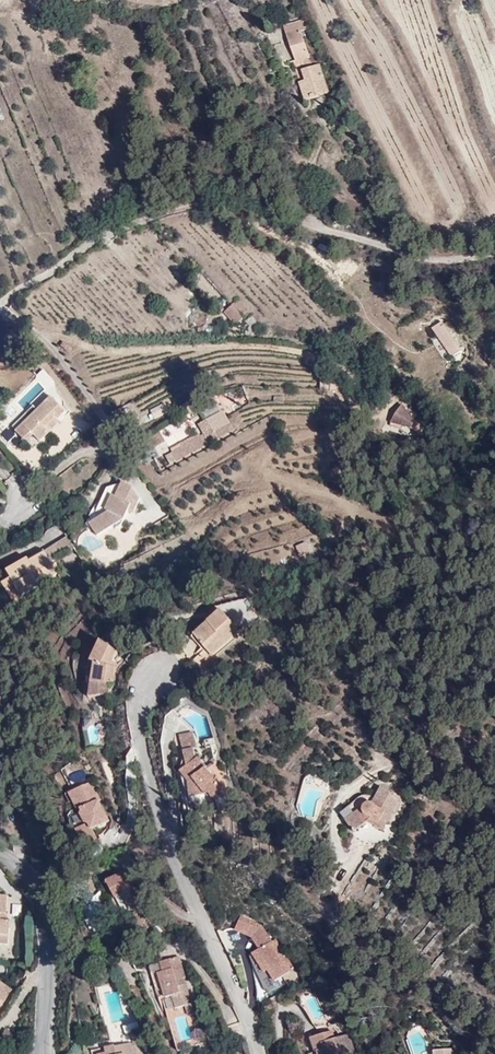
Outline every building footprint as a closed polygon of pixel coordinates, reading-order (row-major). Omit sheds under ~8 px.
[(307,58),(295,35),(300,32),(293,21),(278,28),(284,39),(281,40),(294,65),(307,58)] [(334,93),(321,64),(302,74),(307,85),(315,102),(334,93)] [(315,102),(307,85),(301,89),(309,106),(315,102)] [(237,304),(223,316),(234,328),(241,322),(239,319),(246,314),(237,304)] [(453,365),(433,336),(423,343),(443,371),(453,365)] [(346,381),(337,381),(337,392),(347,392),(346,381)] [(64,414),(49,400),(43,406),(14,434),(25,445),(30,440),(34,444),(36,441),(40,445),(59,426),(55,423),(64,414)] [(11,431),(14,434),(43,406),(40,402),(11,431)] [(151,419),(167,412),(164,404),(148,411),(151,419)] [(407,416),(399,406),(388,422),(403,434),(413,420),(407,416)] [(85,421),(78,413),(72,418),(79,427),(85,421)] [(231,432),(220,413),(196,426),(201,436),(188,443),(193,453),(231,432)] [(146,437),(151,456),(167,452),(162,433),(146,437)] [(193,453),(188,443),(170,453),(175,462),(193,453)] [(132,492),(120,487),(106,492),(92,522),(86,525),(95,542),(122,523),(126,515),(131,515),(138,501),(132,492)] [(65,538),(26,562),(25,560),(5,572),(9,579),(0,584),(0,586),(11,604),(21,598),(19,596),(55,574),(48,562),(71,547),(65,538)] [(311,541),(296,544),(298,553),(313,550),(311,541)] [(223,604),(229,626),(253,619),(247,598),(223,604)] [(205,661),(233,634),(216,615),(187,641),(205,661)] [(108,671),(112,661),(95,650),(84,669),(87,688),(109,690),(111,672),(108,671)] [(108,703),(109,690),(87,688),(85,702),(108,703)] [(83,727),(85,745),(99,743),(96,725),(83,727)] [(191,749),(188,735),(173,738),(176,752),(188,750),(191,749)] [(215,791),(195,764),(191,764),(188,750),(176,752),(181,777),(201,802),(204,800),(215,791)] [(95,782),(70,794),(79,812),(82,811),(92,833),(109,825),(97,801),(102,799),(95,782)] [(389,829),(404,798),(400,795),(400,791),(388,785),(381,799),(375,800),(352,819),(362,833),(376,823),(389,829)] [(219,805),(215,791),(204,800),(211,810),(219,805)] [(71,826),(80,823),(77,811),(67,814),(71,826)] [(140,908),(127,875),(104,884),(110,900),(119,897),(126,914),(140,908)] [(289,961),(277,935),(271,937),(263,919),(241,912),(236,925),(251,930),(257,944),(254,945),(263,966),(269,978),(281,972),(278,967),(289,961)] [(263,966),(254,945),(249,947),(258,968),(263,966)] [(179,982),(175,971),(180,970),(176,959),(157,966),(159,976),(154,978),(162,1003),(178,998),(176,990),(181,988),(179,982)] [(281,972),(291,967),(289,961),(278,967),(281,972)] [(183,981),(180,970),(175,971),(179,982),(183,981)] [(9,991),(0,986),(0,1010),(9,991)] [(178,998),(169,1001),(173,1013),(189,1007),(183,988),(181,988),(176,990),(178,998)] [(128,1025),(120,1028),(123,1035),(130,1032),(128,1025)] [(14,1032),(3,1026),(0,1032),(0,1041),(7,1045),(14,1032)] [(347,1039),(332,1044),(329,1036),(310,1042),(314,1053),(352,1053),(347,1039)]
